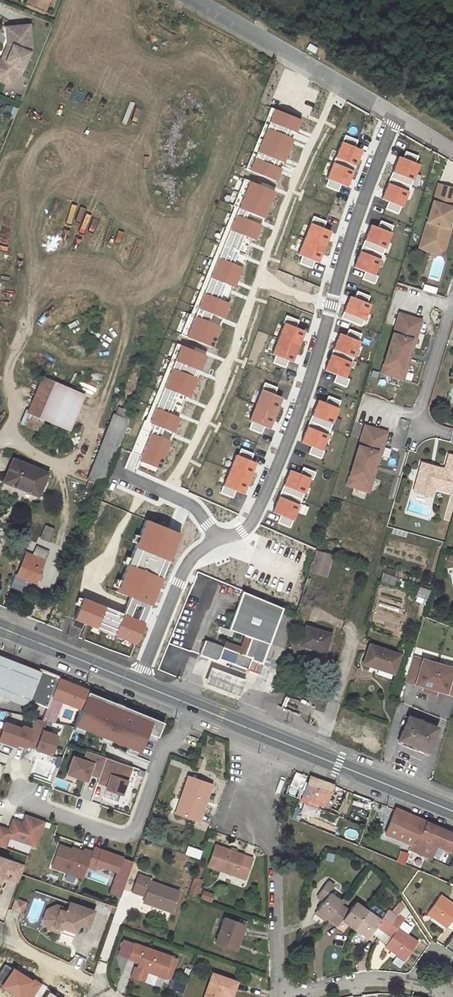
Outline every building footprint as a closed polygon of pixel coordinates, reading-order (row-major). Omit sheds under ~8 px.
[(27,2),(45,9),(49,0),(28,0),(27,2)] [(10,26),(12,41),(12,45),(6,61),(0,65),(0,76),(6,79),(14,73),(20,75),(31,48),(29,25),(10,26)] [(6,61),(12,45),(12,41),(10,26),(6,27),(7,45),(1,58),(0,59),(0,65),(6,61)] [(20,75),(14,73),(6,79),(0,76),(0,82),(7,85),(20,75)] [(445,244),(450,229),(445,227),(451,208),(450,207),(452,197),(452,189),(438,185),(420,243),(429,246),(437,242),(445,244)] [(420,243),(419,249),(437,254),(444,250),(445,244),(437,242),(429,246),(420,243)] [(398,315),(381,374),(402,380),(420,321),(398,315)] [(69,430),(84,395),(43,377),(28,413),(44,420),(69,430)] [(326,403),(338,408),(342,401),(329,396),(326,403)] [(326,403),(319,400),(301,442),(312,446),(324,451),(341,409),(338,408),(326,403)] [(115,415),(112,415),(107,427),(109,429),(123,434),(132,413),(118,408),(115,415)] [(44,420),(28,413),(23,424),(39,431),(44,420)] [(386,434),(364,427),(346,486),(368,493),(386,434)] [(86,487),(100,492),(123,434),(109,429),(86,487)] [(321,459),(324,451),(312,446),(309,453),(321,459)] [(449,454),(445,469),(422,462),(415,486),(433,492),(434,488),(449,492),(452,477),(452,455),(449,454)] [(47,473),(13,459),(5,479),(26,487),(24,490),(38,495),(47,473)] [(304,467),(301,474),(312,478),(314,479),(317,473),(304,467)] [(301,474),(290,469),(273,511),(281,515),(293,521),(295,522),(312,478),(301,474)] [(26,487),(5,479),(4,482),(24,490),(26,487)] [(432,497),(433,492),(415,486),(413,491),(432,497)] [(293,521),(281,515),(277,523),(290,529),(293,521)] [(84,597),(75,620),(138,646),(184,533),(147,519),(118,591),(130,597),(125,614),(84,597)] [(40,538),(48,541),(53,529),(46,525),(40,538)] [(26,553),(17,575),(35,582),(48,552),(36,547),(33,555),(26,553)] [(321,553),(316,551),(310,571),(326,576),(332,556),(330,555),(321,553)] [(383,573),(380,580),(393,585),(396,577),(383,573)] [(419,587),(416,596),(426,599),(429,590),(419,587)] [(245,635),(269,644),(283,607),(242,591),(228,629),(245,636),(245,635)] [(305,626),(299,645),(325,653),(331,634),(305,626)] [(204,640),(199,655),(215,661),(218,659),(258,674),(269,644),(245,635),(245,636),(241,648),(239,653),(222,647),(204,640)] [(224,642),(222,647),(239,653),(241,648),(224,642)] [(369,644),(362,664),(393,674),(400,654),(369,644)] [(27,708),(29,701),(41,672),(0,656),(0,697),(27,708)] [(412,656),(404,681),(424,686),(422,690),(436,694),(437,690),(452,695),(452,668),(412,656)] [(210,667),(204,683),(239,696),(245,680),(210,667)] [(41,672),(29,701),(46,708),(50,699),(51,696),(58,679),(59,676),(42,669),(41,672)] [(62,701),(81,708),(88,691),(78,687),(77,685),(75,684),(71,683),(70,684),(58,679),(51,696),(62,701)] [(408,717),(399,740),(427,751),(436,728),(408,717)] [(31,730),(26,745),(35,749),(35,750),(50,756),(57,737),(42,731),(46,721),(35,719),(31,730)] [(0,734),(0,742),(15,747),(16,745),(25,748),(26,745),(31,730),(22,727),(21,729),(4,723),(0,734)] [(73,756),(69,768),(78,771),(76,777),(86,781),(89,774),(99,777),(106,758),(87,751),(83,760),(73,756)] [(99,777),(97,782),(106,786),(105,789),(122,795),(131,767),(106,758),(99,777)] [(307,776),(300,794),(303,795),(310,777),(307,776)] [(175,813),(198,821),(211,785),(188,777),(175,813)] [(319,804),(326,807),(334,786),(310,777),(303,795),(303,796),(301,801),(317,808),(319,804)] [(395,809),(385,834),(412,845),(416,834),(420,836),(426,822),(395,809)] [(5,848),(9,837),(35,846),(44,821),(26,815),(23,824),(13,821),(9,830),(0,827),(0,846),(5,848)] [(452,833),(426,822),(420,836),(416,834),(412,845),(410,849),(430,858),(434,849),(435,846),(442,848),(452,852),(452,833)] [(59,845),(51,867),(83,878),(87,866),(92,852),(84,849),(83,852),(82,854),(71,850),(59,845)] [(208,866),(244,879),(251,858),(235,852),(230,851),(215,846),(208,866)] [(133,862),(93,848),(92,852),(87,866),(95,869),(96,864),(116,871),(108,894),(120,898),(133,862)] [(199,858),(201,852),(188,848),(186,854),(199,858)] [(0,858),(0,878),(1,876),(8,878),(18,882),(24,866),(0,858)] [(148,878),(138,875),(137,877),(132,891),(142,895),(148,878)] [(151,880),(148,878),(142,895),(145,896),(150,882),(151,880)] [(189,894),(195,896),(201,880),(194,878),(189,894)] [(329,893),(334,886),(327,881),(316,896),(323,901),(316,911),(328,920),(329,920),(340,905),(341,903),(342,902),(329,893)] [(143,902),(170,912),(178,891),(150,882),(145,896),(143,902)] [(203,892),(201,898),(211,901),(213,895),(203,892)] [(439,895),(427,913),(447,927),(452,919),(452,905),(439,895)] [(10,909),(21,913),(25,902),(14,898),(10,909)] [(401,900),(390,912),(396,916),(398,914),(405,906),(401,900)] [(354,929),(367,911),(355,902),(348,911),(340,905),(329,920),(338,926),(342,920),(354,929)] [(93,911),(69,903),(65,912),(60,910),(56,909),(49,912),(47,919),(50,926),(60,929),(61,927),(75,932),(78,925),(88,928),(93,911)] [(56,905),(46,910),(43,919),(47,928),(73,938),(75,932),(61,927),(60,929),(50,926),(47,919),(49,912),(56,909),(60,910),(61,907),(56,905)] [(354,929),(367,938),(376,925),(383,930),(385,932),(396,916),(390,912),(387,910),(380,920),(367,911),(354,929)] [(327,922),(328,920),(316,911),(314,913),(327,922)] [(402,922),(402,921),(396,916),(385,932),(392,936),(386,944),(385,946),(391,950),(396,954),(405,960),(417,942),(406,935),(397,928),(402,922)] [(215,942),(235,950),(244,926),(224,918),(215,942)] [(397,928),(406,935),(410,928),(402,922),(397,928)] [(379,940),(385,932),(383,930),(374,943),(376,945),(379,940)] [(385,932),(379,940),(386,944),(392,936),(385,932)] [(128,958),(133,944),(122,941),(117,954),(128,958)] [(141,947),(133,944),(128,958),(136,961),(141,947)] [(171,957),(143,948),(133,977),(153,984),(156,975),(168,979),(173,967),(172,967),(168,965),(171,957)] [(230,996),(231,996),(237,982),(212,973),(204,996),(221,996),(222,994),(230,996)] [(28,983),(28,996),(41,996),(42,983),(28,983)]
